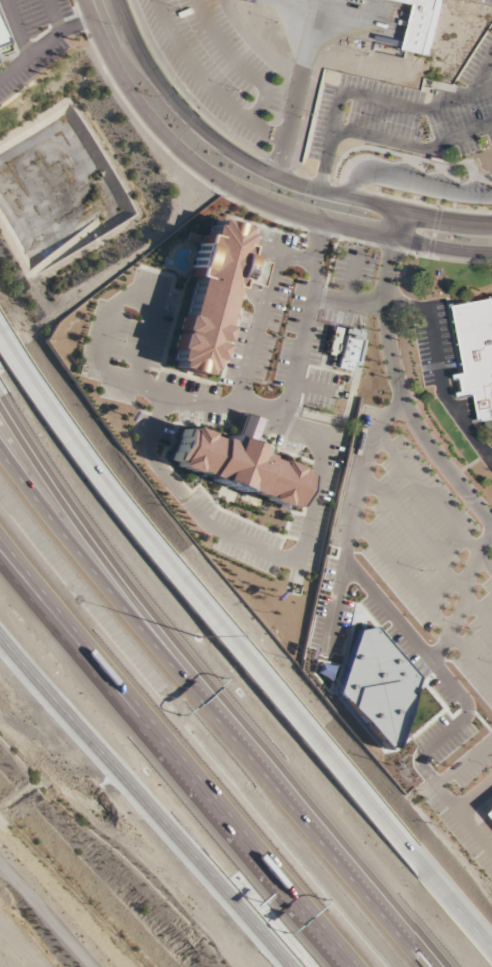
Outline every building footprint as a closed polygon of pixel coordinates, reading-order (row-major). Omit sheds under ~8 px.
[(420,5),(410,50),(431,55),(443,0),(397,0),(420,5)] [(14,53),(0,58),(0,15),(14,53)] [(171,368),(213,218),(255,230),(248,256),(272,263),(265,287),(241,281),(213,380),(171,368)] [(454,304),(491,297),(491,415),(479,417),(475,393),(460,396),(456,374),(465,372),(454,304)] [(342,335),(362,340),(356,371),(335,367),(342,335)] [(260,419),(243,412),(235,433),(252,440),(260,419)] [(175,469),(189,430),(311,476),(297,515),(175,469)]
